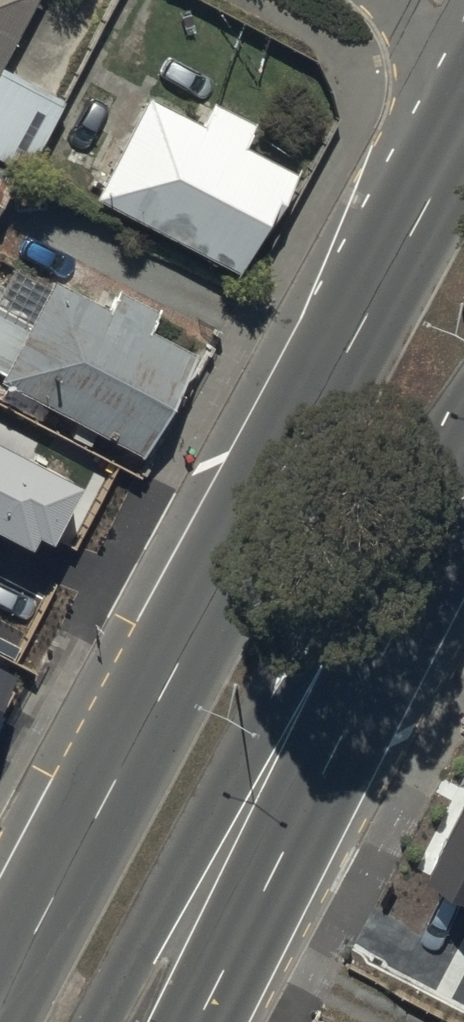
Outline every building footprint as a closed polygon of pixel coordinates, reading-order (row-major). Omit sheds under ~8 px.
[(33,0),(0,0),(0,65),(33,0)] [(30,181),(66,110),(0,77),(0,166),(30,181)] [(93,205),(243,280),(297,174),(252,151),(261,132),(213,108),(204,127),(147,99),(93,205)] [(10,183),(0,178),(0,203),(10,183)] [(0,380),(0,387),(144,459),(194,360),(48,287),(24,333),(0,320),(0,378),(1,379),(0,380)] [(86,490),(0,445),(0,535),(34,553),(42,538),(57,546),(59,541),(86,490)] [(24,677),(0,665),(0,722),(24,677)] [(425,882),(463,902),(463,806),(425,882)]
